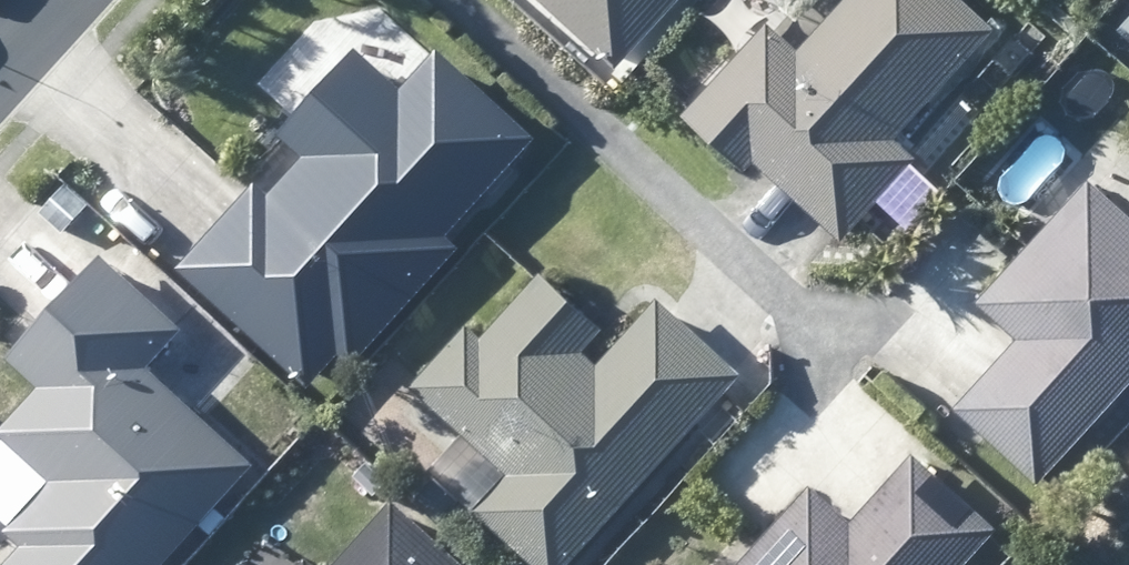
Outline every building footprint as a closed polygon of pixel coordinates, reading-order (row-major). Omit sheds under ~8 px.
[(687,0),(544,0),(623,71),(687,0)] [(1000,34),(962,0),(855,0),(804,58),(772,30),(694,120),(756,174),(761,167),(848,243),(919,162),(902,145),(1000,34)] [(279,199),(266,187),(185,275),(323,400),(452,257),(439,245),(532,143),(442,61),(404,102),(359,61),(283,144),(295,154),(309,166),(279,199)] [(1091,190),(982,312),(1022,348),(958,418),(1042,493),(1128,395),(1128,223),(1091,190)] [(258,467),(151,368),(185,331),(108,262),(17,363),(46,388),(1,436),(56,485),(12,533),(27,548),(11,564),(169,564),(258,467)] [(538,564),(580,564),(746,381),(666,309),(608,373),(585,351),(605,331),(547,279),(489,342),(474,328),(417,390),(516,477),(482,514),(538,564)] [(917,463),(855,533),(813,496),(751,564),(966,564),(996,532),(917,463)] [(395,506),(344,564),(464,564),(395,506)]
